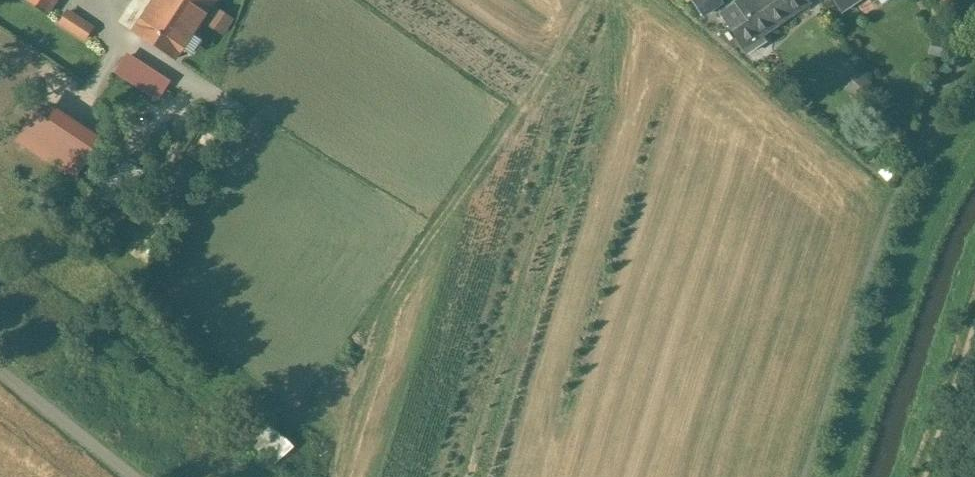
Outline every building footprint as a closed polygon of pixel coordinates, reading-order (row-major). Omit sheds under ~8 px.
[(35,6),(46,13),(55,0),(26,0),(35,6)] [(132,31),(174,59),(214,0),(153,0),(132,31)] [(700,13),(718,0),(691,0),(700,13)] [(736,3),(738,5),(750,23),(755,31),(769,22),(772,26),(807,3),(805,0),(740,0),(736,3)] [(840,9),(853,0),(834,0),(840,9)] [(738,5),(723,16),(735,34),(750,23),(738,5)] [(231,18),(216,8),(206,24),(221,34),(231,18)] [(94,27),(67,10),(58,25),(85,42),(94,27)] [(166,84),(125,57),(116,70),(157,97),(166,84)] [(19,117),(57,138),(74,108),(36,87),(19,117)] [(26,143),(48,158),(58,143),(36,128),(26,143)] [(249,397),(229,416),(272,462),(293,443),(249,397)]
